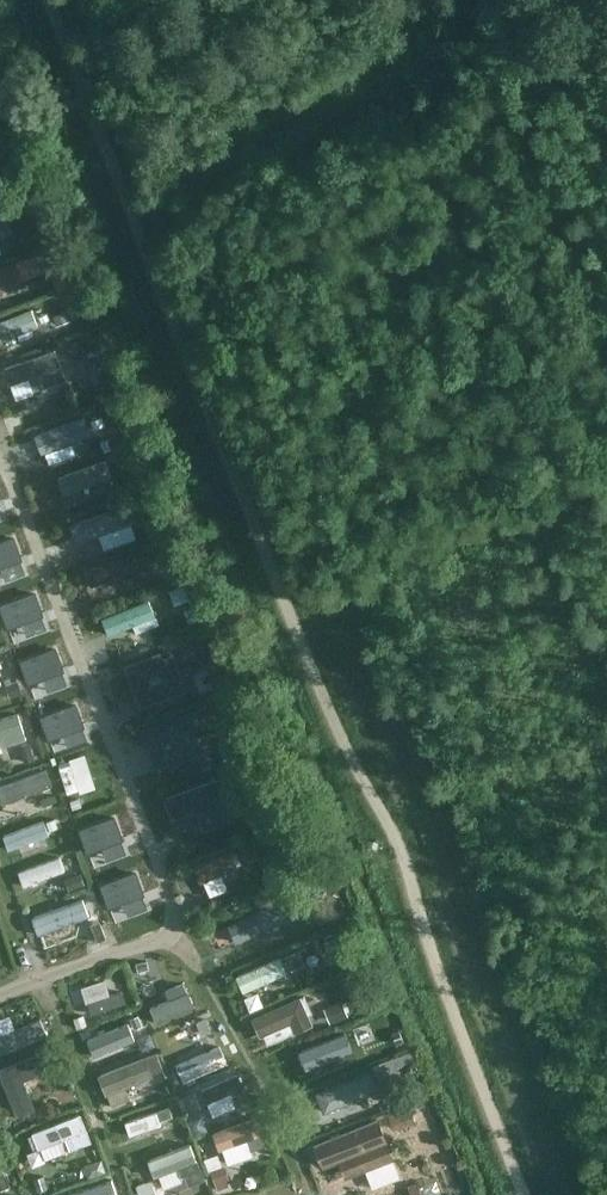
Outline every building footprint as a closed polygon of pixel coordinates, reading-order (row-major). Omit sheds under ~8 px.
[(46,209),(34,213),(38,223),(49,219),(46,209)] [(20,280),(13,260),(0,264),(0,287),(20,280)] [(63,268),(51,273),(58,289),(70,284),(63,268)] [(25,327),(19,309),(0,316),(0,335),(25,327)] [(69,311),(55,316),(57,326),(71,321),(69,311)] [(82,342),(69,342),(70,357),(83,357),(82,342)] [(56,347),(5,365),(12,381),(13,381),(29,375),(40,371),(44,370),(45,375),(48,383),(49,385),(68,378),(62,363),(56,347)] [(102,417),(90,421),(93,429),(106,426),(102,417)] [(34,451),(87,441),(83,418),(30,427),(34,451)] [(142,483),(154,478),(151,467),(138,471),(142,483)] [(163,512),(154,524),(167,533),(176,521),(163,512)] [(174,553),(188,549),(183,534),(169,539),(174,553)] [(0,542),(0,566),(2,565),(21,558),(23,558),(15,536),(0,542)] [(144,586),(139,573),(134,555),(88,570),(93,588),(119,580),(127,591),(144,586)] [(190,602),(184,585),(169,591),(175,607),(190,602)] [(44,613),(36,592),(1,605),(9,626),(23,621),(42,614),(44,613)] [(210,601),(200,605),(204,615),(213,612),(210,601)] [(202,618),(198,604),(189,608),(193,621),(202,618)] [(56,648),(21,661),(29,682),(43,677),(62,670),(64,669),(56,648)] [(171,649),(126,666),(133,683),(160,673),(168,696),(186,689),(171,649)] [(226,659),(208,666),(218,693),(235,686),(226,659)] [(18,673),(6,677),(11,689),(23,684),(18,673)] [(77,704),(42,716),(50,738),(64,733),(83,726),(84,725),(77,704)] [(199,710),(143,729),(149,746),(172,738),(180,760),(212,748),(199,710)] [(0,719),(0,736),(1,736),(4,747),(20,742),(28,739),(24,729),(22,723),(27,721),(24,711),(0,719)] [(28,739),(20,742),(26,761),(35,758),(29,739),(28,739)] [(232,741),(220,745),(225,761),(237,756),(232,741)] [(42,788),(36,771),(0,784),(0,803),(42,788)] [(220,778),(167,798),(174,817),(196,808),(203,829),(229,819),(234,817),(220,778)] [(56,797),(43,801),(45,808),(59,804),(56,797)] [(80,798),(72,801),(74,809),(83,806),(80,798)] [(284,820),(280,808),(271,811),(275,823),(284,820)] [(116,817),(81,829),(89,851),(103,845),(122,839),(123,838),(116,817)] [(58,820),(47,824),(50,832),(61,829),(58,820)] [(279,845),(274,850),(282,859),(287,854),(279,845)] [(201,885),(236,862),(226,846),(191,868),(201,885)] [(75,848),(15,870),(21,886),(81,864),(75,848)] [(104,857),(95,859),(97,867),(106,865),(104,857)] [(136,872),(102,885),(109,906),(124,901),(142,894),(144,894),(136,872)] [(81,874),(66,879),(70,891),(85,886),(81,874)] [(344,884),(340,874),(328,879),(332,889),(344,884)] [(81,894),(42,909),(48,924),(86,909),(81,894)] [(234,913),(237,926),(264,920),(261,907),(234,913)] [(123,913),(115,916),(117,923),(125,920),(123,913)] [(102,924),(93,927),(99,945),(108,941),(102,924)] [(323,933),(326,939),(334,936),(331,930),(323,933)] [(336,940),(326,943),(330,954),(340,950),(336,940)] [(253,984),(280,970),(273,956),(246,969),(253,984)] [(148,960),(137,962),(139,970),(150,968),(148,960)] [(343,961),(334,964),(337,974),(347,970),(343,961)] [(104,981),(84,988),(92,1012),(126,1001),(122,990),(109,995),(104,981)] [(149,1007),(157,1021),(193,1002),(185,988),(149,1007)] [(303,999),(253,1020),(261,1038),(265,1036),(292,1025),(295,1032),(296,1033),(314,1026),(311,1017),(315,1015),(307,998),(303,1000),(303,999)] [(344,1003),(326,1010),(332,1026),(350,1018),(344,1003)] [(140,1014),(132,1017),(136,1026),(143,1023),(140,1014)] [(84,1015),(74,1019),(78,1028),(87,1025),(84,1015)] [(206,1017),(197,1021),(202,1032),(211,1028),(206,1017)] [(98,1040),(102,1055),(144,1045),(140,1030),(98,1040)] [(165,1042),(170,1063),(219,1051),(213,1030),(165,1042)] [(399,1031),(392,1033),(396,1044),(403,1042),(399,1031)] [(292,1047),(295,1059),(324,1051),(320,1038),(292,1047)] [(53,1051),(41,1055),(45,1065),(57,1061),(53,1051)] [(33,1056),(0,1069),(13,1102),(17,1114),(34,1107),(30,1096),(23,1079),(43,1071),(37,1054),(33,1056)] [(110,1072),(101,1076),(108,1093),(126,1086),(153,1076),(152,1073),(164,1069),(158,1054),(146,1058),(110,1072)] [(396,1061),(375,1069),(382,1087),(402,1079),(399,1069),(396,1061)] [(185,1106),(195,1102),(193,1095),(182,1098),(185,1106)] [(156,1111),(160,1120),(172,1115),(168,1107),(156,1111)] [(414,1111),(399,1116),(403,1129),(418,1125),(414,1111)] [(82,1113),(34,1132),(40,1147),(41,1147),(74,1134),(79,1146),(92,1141),(88,1129),(82,1113)] [(256,1117),(215,1132),(221,1148),(248,1138),(252,1148),(265,1144),(261,1133),(262,1133),(256,1117)] [(380,1121),(317,1146),(326,1168),(341,1162),(347,1177),(395,1158),(380,1121)] [(191,1143),(150,1159),(157,1175),(160,1174),(183,1165),(188,1179),(190,1183),(204,1178),(191,1143)] [(222,1167),(211,1171),(218,1189),(229,1185),(222,1167)] [(0,1170),(0,1189),(11,1185),(5,1168),(0,1170)] [(53,1194),(99,1194),(95,1182),(63,1192),(57,1172),(46,1175),(53,1194)] [(44,1175),(35,1178),(39,1192),(49,1189),(44,1175)] [(458,1175),(439,1180),(443,1194),(461,1190),(458,1175)] [(138,1187),(141,1194),(157,1194),(158,1194),(153,1182),(138,1187)] [(386,1185),(373,1191),(375,1194),(391,1194),(386,1185)] [(409,1188),(412,1194),(421,1194),(418,1185),(409,1188)]
